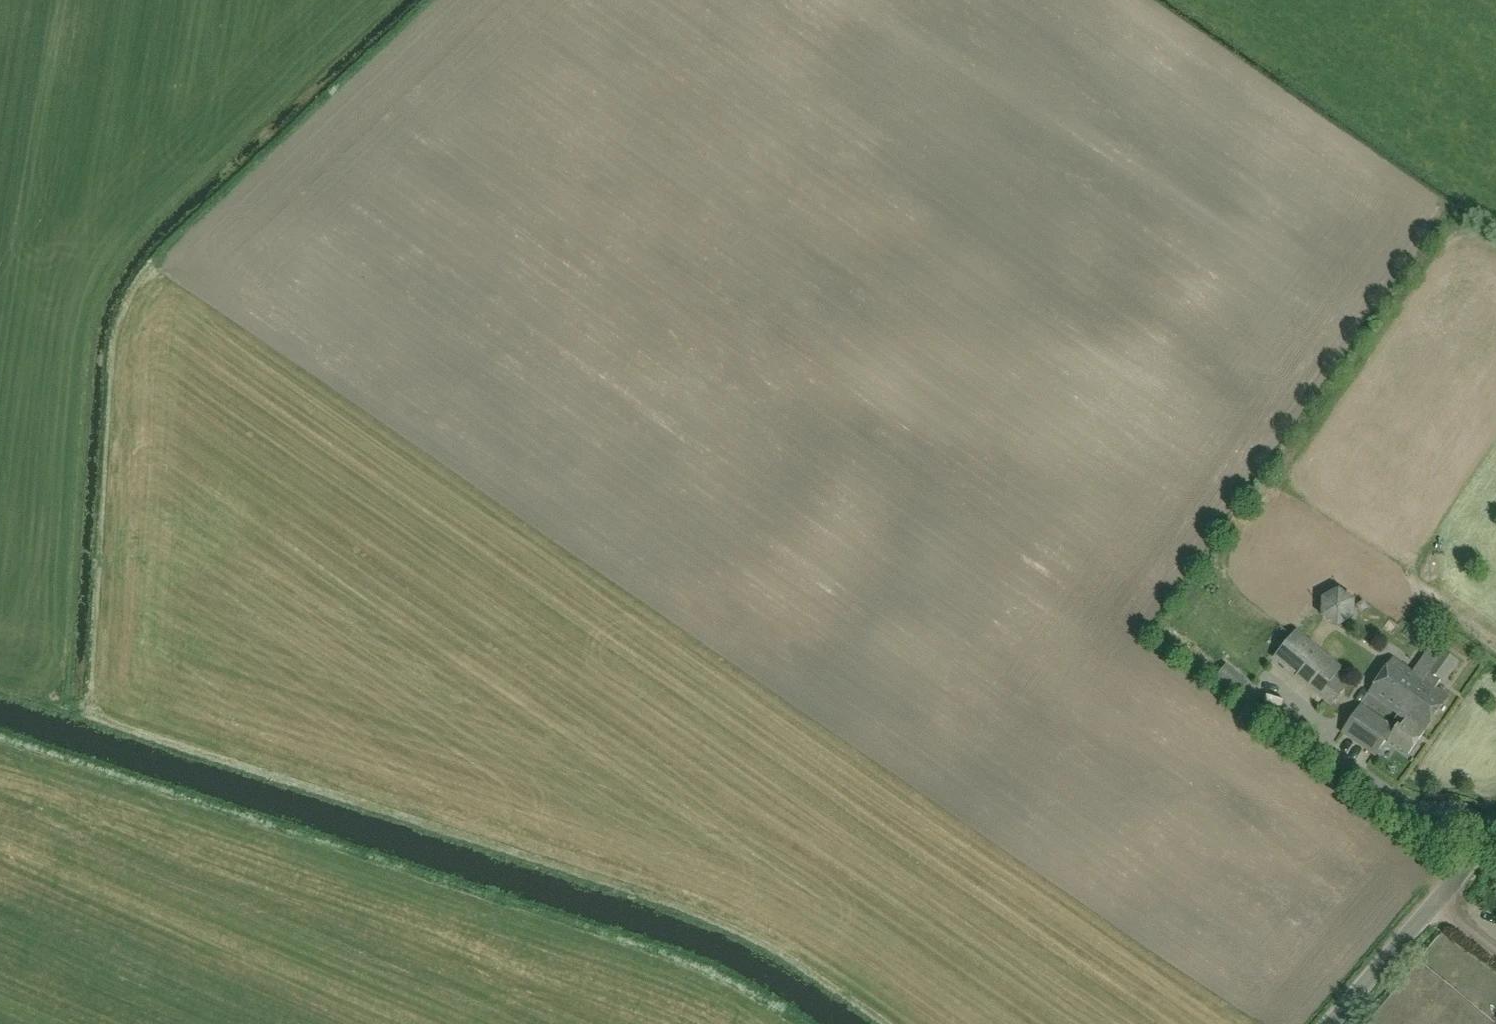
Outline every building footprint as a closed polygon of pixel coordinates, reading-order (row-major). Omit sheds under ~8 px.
[(1345,585),(1323,599),(1336,621),(1358,607),(1345,585)] [(1297,632),(1276,656),(1333,704),(1346,689),(1333,678),(1341,669),(1297,632)] [(1370,694),(1407,720),(1424,732),(1449,697),(1436,688),(1442,680),(1445,682),(1459,662),(1442,651),(1429,671),(1424,679),(1395,659),(1370,694)] [(1344,732),(1376,754),(1394,728),(1362,706),(1344,732)] [(1409,754),(1424,732),(1407,720),(1402,726),(1399,724),(1388,740),(1409,754)]
